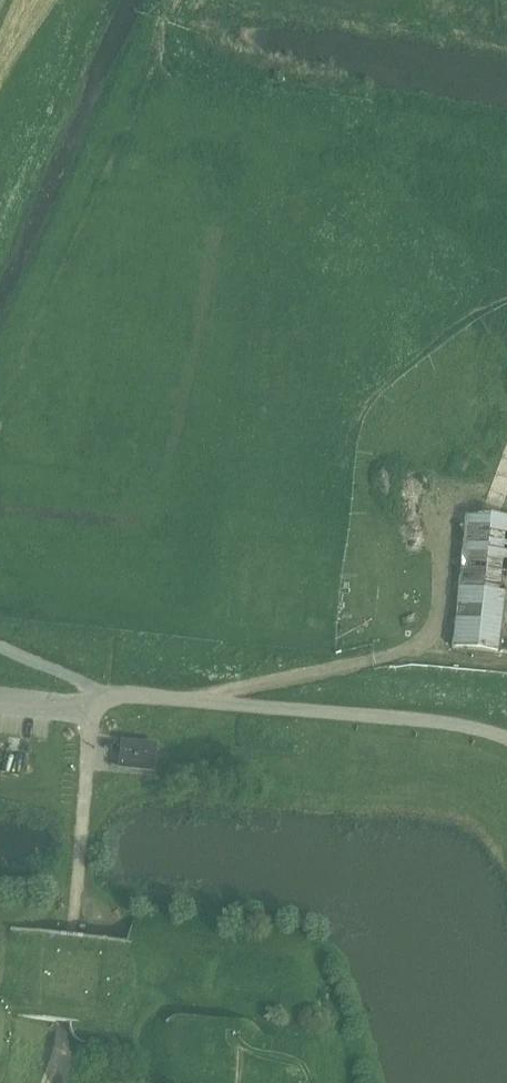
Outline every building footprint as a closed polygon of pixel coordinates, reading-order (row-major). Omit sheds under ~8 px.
[(452,648),(499,653),(506,579),(506,520),(466,516),(452,648)] [(151,771),(154,746),(123,742),(120,767),(151,771)]
